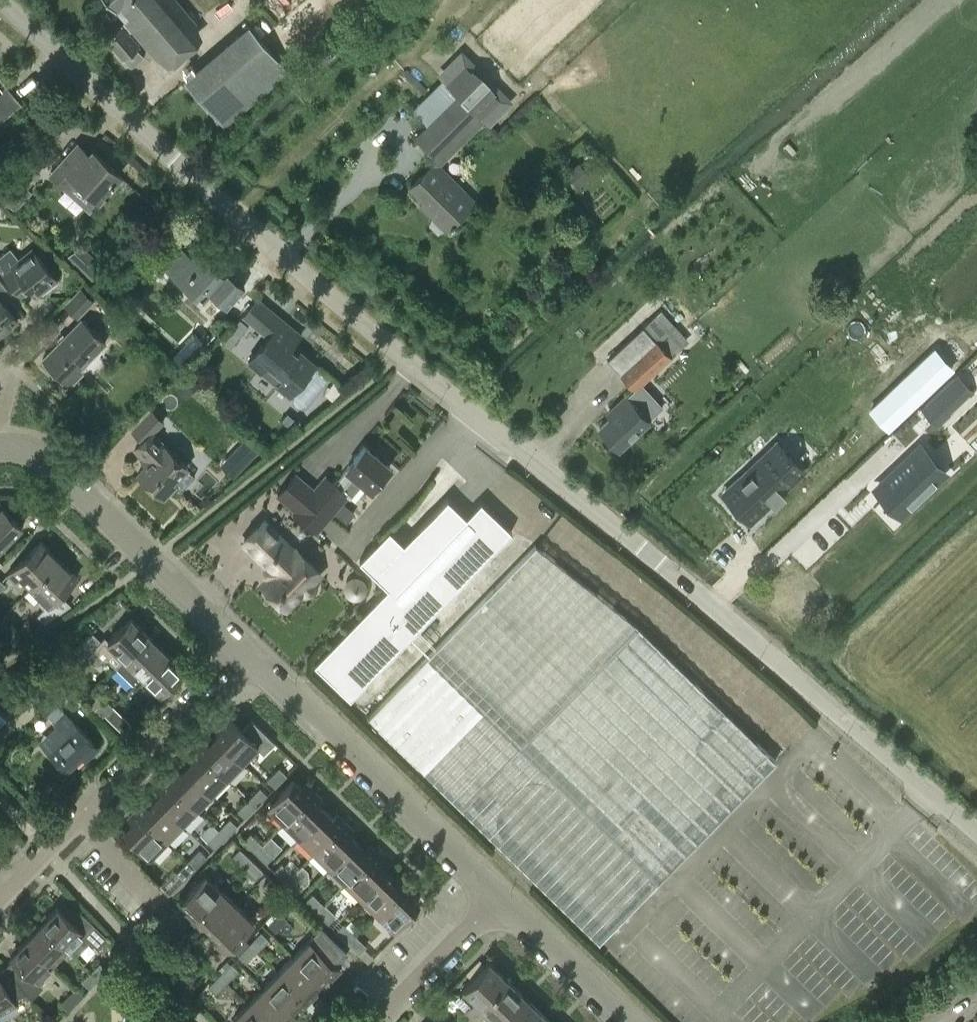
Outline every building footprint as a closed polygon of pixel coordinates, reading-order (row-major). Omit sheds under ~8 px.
[(116,5),(126,18),(124,19),(125,20),(104,37),(122,58),(123,58),(132,66),(144,56),(137,47),(141,44),(130,31),(132,29),(156,56),(196,22),(178,0),(112,0),(116,5)] [(249,23),(184,78),(224,126),(289,71),(249,23)] [(427,166),(407,186),(422,201),(418,205),(431,218),(428,224),(438,233),(444,230),(445,231),(471,204),(461,194),(465,189),(441,165),(485,120),(490,125),(513,102),(461,50),(437,74),(441,78),(411,109),(426,124),(414,136),(433,154),(424,163),(427,166)] [(22,103),(0,77),(0,121),(22,103)] [(74,148),(52,174),(64,185),(72,175),(99,198),(121,173),(93,150),(86,158),(74,148)] [(579,162),(568,171),(580,186),(591,176),(579,162)] [(0,196),(0,197),(10,206),(33,182),(23,173),(0,196)] [(168,234),(151,255),(166,268),(202,299),(210,290),(227,305),(245,285),(228,270),(225,273),(196,248),(191,254),(168,234)] [(0,255),(0,269),(11,283),(21,276),(36,295),(56,279),(31,247),(17,259),(9,248),(0,255)] [(18,321),(2,301),(11,294),(0,280),(0,335),(18,321)] [(80,287),(63,304),(78,318),(95,301),(80,287)] [(258,296),(242,315),(269,336),(249,360),(291,393),(316,362),(294,344),(303,333),(258,296)] [(661,309),(607,359),(636,390),(689,340),(661,309)] [(82,318),(44,358),(71,384),(83,372),(81,369),(107,342),(82,318)] [(882,342),(859,366),(889,394),(912,370),(882,342)] [(901,411),(930,380),(919,369),(890,400),(901,411)] [(957,373),(921,408),(938,426),(951,413),(949,412),(969,393),(970,395),(974,391),(957,373)] [(613,415),(600,428),(618,448),(648,420),(647,419),(653,414),(641,401),(635,407),(626,396),(609,412),(613,415)] [(153,411),(134,431),(143,440),(135,447),(150,462),(138,473),(163,497),(175,485),(171,481),(188,464),(182,458),(184,457),(174,447),(173,448),(153,429),(162,420),(153,411)] [(235,451),(246,464),(261,451),(251,439),(235,451)] [(352,496),(364,481),(373,488),(390,467),(365,445),(335,481),(327,474),(315,489),(296,472),(275,495),(294,512),(317,530),(348,492),(352,496)] [(773,447),(724,493),(751,521),(771,501),(775,505),(776,503),(775,503),(784,495),(785,494),(782,491),(799,474),(773,447)] [(915,452),(881,485),(889,493),(884,497),(899,513),(943,471),(927,456),(923,460),(915,452)] [(388,588),(314,663),(350,698),(512,531),(481,501),(466,516),(447,498),(389,558),(374,544),(359,560),(388,588)] [(22,527),(3,508),(0,511),(0,549),(22,527)] [(263,521),(244,540),(271,567),(272,576),(263,585),(286,607),(320,572),(298,550),(295,553),(263,521)] [(604,941),(777,756),(540,536),(371,716),(440,781),(450,751),(462,755),(453,747),(460,739),(454,728),(467,740),(468,734),(484,726),(493,741),(495,734),(544,749),(543,749),(541,757),(549,760),(542,764),(565,771),(598,830),(603,832),(597,839),(618,845),(612,863),(634,870),(624,902),(616,907),(603,903),(599,908),(552,893),(604,941)] [(30,588),(58,558),(40,540),(8,573),(15,580),(18,577),(30,588)] [(77,577),(58,558),(30,588),(40,598),(37,602),(46,610),(39,617),(45,623),(70,604),(60,594),(77,577)] [(126,658),(149,634),(131,617),(109,640),(104,636),(100,641),(92,632),(75,650),(84,659),(86,657),(94,663),(100,663),(103,660),(108,659),(116,667),(126,658)] [(166,652),(149,634),(126,658),(116,667),(134,685),(143,675),(166,652)] [(166,652),(143,675),(161,692),(184,669),(166,652)] [(33,680),(27,686),(36,694),(32,698),(47,714),(73,690),(57,674),(55,676),(41,663),(29,675),(33,680)] [(103,716),(113,706),(106,699),(96,709),(103,716)] [(132,724),(113,706),(103,716),(122,735),(132,724)] [(0,727),(10,719),(0,708),(0,726),(0,727)] [(66,733),(48,749),(66,768),(82,753),(85,756),(97,745),(67,714),(57,723),(66,733)] [(215,737),(241,762),(256,747),(263,754),(275,743),(251,720),(241,730),(227,716),(219,725),(223,728),(215,737)] [(241,762),(215,737),(206,745),(203,741),(196,748),(227,777),(241,762)] [(227,777),(196,748),(189,755),(193,759),(185,767),(212,793),(227,777)] [(283,764),(268,778),(276,786),(291,772),(283,764)] [(212,793),(185,767),(177,776),(173,772),(166,779),(196,808),(212,793)] [(196,808),(166,779),(159,787),(163,790),(155,798),(181,824),(196,808)] [(284,822),(314,791),(306,785),(302,788),(294,779),(268,806),(284,822)] [(248,798),(256,806),(268,794),(260,787),(248,798)] [(321,798),(314,791),(284,822),(299,837),(325,810),(318,802),(321,798)] [(143,803),(136,810),(166,840),(181,824),(155,798),(147,806),(143,803)] [(256,806),(248,798),(237,810),(245,818),(256,806)] [(166,840),(136,810),(130,818),(133,821),(125,830),(150,856),(166,840)] [(325,810),(299,837),(315,852),(345,821),(338,815),(334,818),(325,810)] [(229,817),(218,829),(226,837),(237,825),(229,817)] [(345,821),(315,852),(330,867),(357,840),(349,833),(352,828),(345,821)] [(226,837),(218,829),(207,840),(215,848),(226,837)] [(255,852),(262,844),(250,833),(243,840),(255,852)] [(357,840),(330,867),(346,882),(375,851),(368,844),(365,848),(357,840)] [(262,844),(255,852),(266,863),(273,855),(262,844)] [(244,867),(251,859),(240,848),(232,856),(244,867)] [(200,849),(188,861),(195,868),(207,856),(200,849)] [(383,858),(375,851),(346,882),(362,897),(388,870),(379,862),(383,858)] [(251,859),(244,867),(256,878),(263,870),(251,859)] [(195,868),(188,861),(177,872),(184,879),(195,868)] [(285,883),(293,875),(281,863),(273,871),(285,883)] [(396,879),(388,870),(362,897),(377,912),(406,882),(399,875),(396,879)] [(192,920),(222,890),(206,874),(179,900),(189,909),(185,914),(192,920)] [(293,875),(285,883),(296,893),(304,886),(293,875)] [(270,878),(262,886),(275,899),(283,890),(270,878)] [(406,882),(377,912),(394,928),(419,901),(410,893),(414,889),(406,882)] [(222,890),(192,920),(200,927),(204,923),(212,932),(237,905),(222,890)] [(324,904),(312,893),(305,901),(316,913),(324,904)] [(333,896),(324,904),(316,913),(328,924),(336,916),(332,913),(335,909),(336,907),(336,905),(336,902),(335,900),(333,896)] [(237,905),(212,932),(220,940),(216,944),(224,952),(253,921),(237,905)] [(58,907),(41,924),(68,949),(77,940),(84,947),(90,941),(99,949),(109,939),(80,910),(71,920),(58,907)] [(280,912),(268,923),(276,931),(288,920),(280,912)] [(347,942),(355,934),(343,923),(335,931),(347,942)] [(41,924),(27,939),(53,965),(68,949),(41,924)] [(294,957),(321,983),(329,974),(332,978),(340,969),(335,964),(347,952),(322,928),(294,957)] [(261,931),(250,943),(257,950),(269,939),(261,931)] [(355,934),(347,942),(358,953),(366,945),(355,934)] [(14,958),(5,965),(27,992),(26,992),(31,998),(44,985),(38,980),(53,965),(27,939),(11,955),(14,958)] [(257,950),(250,943),(239,954),(246,962),(257,950)] [(294,957),(279,972),(309,1002),(317,994),(313,991),(321,983),(294,957)] [(470,1015),(507,978),(490,961),(463,989),(460,993),(471,1004),(464,1010),(470,1015)] [(100,962),(91,971),(99,979),(108,970),(100,962)] [(219,974),(227,982),(238,970),(231,962),(219,974)] [(26,992),(27,992),(5,965),(0,970),(0,1013),(16,1003),(13,999),(26,992)] [(99,979),(91,971),(82,980),(90,988),(99,979)] [(279,972),(264,988),(290,1013),(298,1005),(302,1009),(309,1002),(279,972)] [(227,982),(219,974),(208,985),(216,993),(227,982)] [(507,978),(470,1015),(477,1021),(484,1015),(491,1021),(497,1021),(524,994),(507,978)] [(76,986),(61,1002),(69,1010),(84,994),(76,986)] [(264,988),(249,1003),(268,1021),(282,1021),(290,1013),(264,988)] [(497,1021),(529,1021),(540,1010),(524,994),(497,1021)] [(249,1003),(233,1020),(235,1021),(268,1021),(249,1003)] [(540,1010),(529,1021),(553,1021),(540,1010)]
